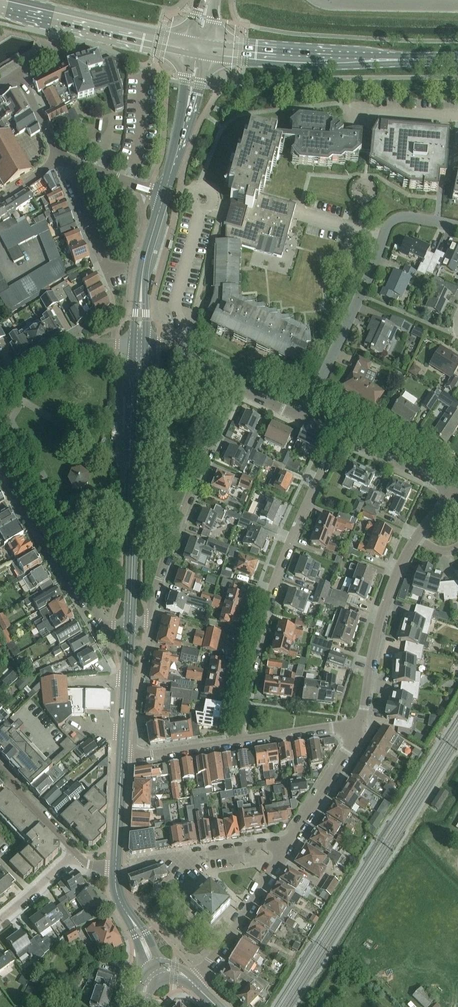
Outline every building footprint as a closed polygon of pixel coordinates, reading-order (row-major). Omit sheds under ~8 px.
[(100,62),(98,54),(67,64),(71,76),(64,80),(72,101),(73,101),(72,99),(108,89),(115,112),(123,109),(122,94),(123,94),(112,58),(100,62)] [(72,101),(64,80),(71,76),(67,64),(33,82),(38,93),(41,91),(52,111),(63,105),(63,106),(72,101)] [(30,112),(16,90),(0,100),(0,119),(1,122),(0,122),(0,125),(3,130),(10,126),(7,122),(11,119),(13,118),(15,122),(30,112)] [(72,123),(67,114),(68,114),(63,106),(63,105),(52,111),(45,115),(49,124),(56,120),(61,129),(72,123)] [(40,131),(36,123),(30,112),(15,122),(18,127),(16,128),(19,134),(27,130),(31,137),(40,131)] [(216,314),(211,325),(217,328),(217,329),(218,329),(285,360),(285,361),(287,357),(290,358),(300,363),(306,350),(304,349),(305,346),(310,346),(309,336),(308,330),(304,328),(303,330),(294,326),(293,319),(288,320),(283,320),(281,320),(281,313),(276,314),(271,314),(269,314),(268,314),(268,308),(263,308),(258,308),(256,309),(256,302),(251,302),(244,303),(242,302),(239,301),(240,298),(240,290),(237,290),(238,271),(238,266),(240,266),(241,263),(241,247),(253,250),(281,258),(288,234),(296,205),(262,195),(259,195),(261,188),(263,189),(265,181),(267,174),(270,175),(272,167),(274,160),(277,161),(279,154),(281,145),(280,144),(280,142),(294,143),(293,151),(290,154),(298,163),(327,166),(331,162),(340,163),(344,160),(351,160),(360,153),(365,153),(369,153),(369,163),(368,164),(369,164),(402,184),(402,187),(409,187),(408,189),(416,190),(416,191),(429,192),(429,191),(437,191),(439,176),(445,177),(445,175),(449,135),(377,128),(373,136),(367,133),(367,132),(361,130),(355,130),(349,131),(348,131),(346,132),(342,133),(335,125),(333,127),(326,119),(310,117),(310,121),(306,121),(306,117),(299,116),(289,124),(292,127),(291,138),(275,137),(276,133),(269,132),(269,135),(266,134),(267,133),(250,128),(248,136),(246,143),(243,143),(241,150),(239,157),(236,157),(234,164),(228,186),(228,187),(233,189),(231,195),(230,201),(232,202),(226,226),(224,225),(223,226),(225,226),(225,243),(216,243),(216,246),(216,248),(215,248),(215,249),(216,249),(215,288),(214,288),(214,289),(216,289),(216,290),(216,291),(216,293),(216,295),(215,296),(215,298),(215,299),(214,300),(214,301),(214,302),(213,303),(213,305),(215,306),(212,312),(216,314)] [(32,169),(31,166),(14,137),(9,129),(0,134),(0,179),(4,186),(32,169)] [(30,188),(35,196),(33,198),(33,199),(34,199),(35,202),(41,199),(46,197),(50,195),(52,194),(60,190),(54,174),(51,173),(40,181),(30,188)] [(16,211),(25,205),(33,199),(33,198),(27,190),(10,201),(16,211)] [(64,199),(60,190),(52,194),(46,197),(41,199),(44,209),(64,199)] [(10,217),(9,215),(16,211),(10,201),(9,201),(1,207),(6,216),(7,216),(8,218),(10,217)] [(37,225),(45,220),(48,219),(69,210),(65,201),(50,208),(51,211),(45,214),(37,218),(34,220),(37,225)] [(1,207),(0,207),(0,220),(1,219),(3,223),(9,220),(8,218),(7,216),(6,216),(1,207)] [(77,230),(69,210),(48,219),(50,224),(51,224),(57,239),(63,236),(77,230)] [(294,237),(303,238),(306,219),(297,217),(294,237)] [(24,218),(16,222),(9,220),(3,223),(0,224),(0,237),(14,263),(24,258),(18,246),(39,235),(50,264),(45,267),(23,280),(8,288),(4,280),(0,272),(0,298),(8,311),(10,314),(13,312),(15,311),(51,290),(49,286),(67,276),(52,239),(55,238),(51,228),(49,229),(45,220),(37,225),(30,228),(24,218)] [(75,264),(80,262),(89,258),(77,230),(63,236),(75,264)] [(413,243),(406,239),(399,253),(407,257),(408,253),(423,260),(417,272),(419,273),(425,276),(426,273),(426,272),(434,255),(427,252),(429,246),(414,240),(413,243)] [(426,272),(432,275),(436,265),(444,268),(454,273),(457,265),(457,266),(457,247),(451,244),(446,255),(436,251),(434,255),(426,272)] [(413,280),(416,273),(405,267),(401,274),(395,272),(392,278),(391,277),(385,289),(383,288),(380,295),(391,300),(391,299),(396,301),(399,296),(403,298),(411,279),(413,280)] [(87,292),(100,284),(95,273),(82,281),(85,287),(74,293),(76,298),(87,292)] [(453,296),(457,288),(445,282),(445,281),(435,276),(433,279),(433,280),(431,285),(436,288),(427,307),(423,305),(423,306),(441,314),(442,314),(441,313),(447,301),(447,302),(449,298),(448,298),(450,295),(454,296),(453,296)] [(69,288),(65,282),(51,290),(52,292),(46,295),(52,306),(58,302),(58,303),(67,297),(74,309),(69,312),(71,317),(76,325),(87,319),(84,314),(69,288)] [(105,295),(100,284),(87,292),(76,298),(79,302),(86,297),(89,304),(92,303),(105,295)] [(47,309),(52,306),(46,295),(41,299),(47,309)] [(94,309),(84,314),(87,319),(109,306),(109,305),(105,295),(92,303),(94,309)] [(53,320),(50,313),(43,318),(43,319),(38,322),(38,320),(37,321),(49,340),(54,337),(54,338),(61,334),(60,332),(63,330),(58,322),(56,318),(53,320)] [(390,325),(373,317),(369,326),(373,328),(371,332),(371,331),(364,346),(370,349),(370,350),(381,354),(387,341),(392,343),(398,329),(408,334),(411,326),(393,317),(393,318),(390,325)] [(49,341),(49,340),(37,321),(21,330),(33,350),(49,341)] [(33,350),(21,330),(22,331),(17,334),(16,333),(9,337),(13,343),(10,345),(17,357),(20,355),(21,357),(28,353),(32,350),(33,350)] [(438,351),(430,364),(451,378),(445,388),(451,392),(457,380),(457,378),(453,375),(457,367),(457,358),(450,353),(448,357),(438,351)] [(383,392),(363,379),(370,364),(358,358),(352,372),(341,388),(342,388),(343,388),(350,393),(352,390),(374,405),(383,392)] [(418,364),(418,371),(426,372),(426,364),(418,364)] [(437,401),(449,408),(455,400),(443,392),(437,401)] [(430,410),(437,398),(430,393),(422,405),(430,410)] [(419,410),(401,398),(397,404),(396,404),(395,406),(396,406),(392,412),(410,424),(419,410)] [(449,408),(432,434),(446,443),(451,434),(450,433),(453,429),(454,430),(455,429),(454,429),(457,423),(457,414),(449,408)] [(250,450),(256,438),(259,433),(254,431),(260,418),(246,412),(238,428),(250,434),(244,447),(247,448),(250,450)] [(283,449),(287,442),(291,433),(272,424),(264,440),(283,449)] [(315,450),(320,438),(302,429),(293,449),(299,452),(303,444),(315,450)] [(257,453),(263,442),(256,438),(250,450),(257,453)] [(244,454),(230,447),(227,453),(229,454),(225,461),(223,460),(223,461),(241,469),(245,461),(247,462),(248,460),(254,463),(256,460),(264,464),(267,458),(259,454),(257,453),(250,450),(247,448),(244,454)] [(291,454),(284,451),(279,463),(285,466),(289,458),(291,454)] [(282,471),(285,466),(279,463),(267,458),(264,464),(263,465),(271,469),(272,466),(282,471)] [(296,471),(300,463),(289,458),(285,466),(296,471)] [(368,488),(374,475),(351,465),(345,478),(346,479),(342,486),(349,489),(353,481),(368,488)] [(81,490),(88,484),(88,474),(79,469),(69,473),(68,482),(72,489),(81,490)] [(285,493),(292,479),(275,471),(268,485),(285,493)] [(249,491),(253,480),(256,481),(258,476),(253,474),(251,479),(242,475),(240,482),(218,473),(211,488),(220,492),(219,493),(219,495),(221,497),(223,498),(224,497),(226,496),(226,495),(227,495),(231,486),(237,489),(238,487),(241,488),(242,490),(245,491),(247,490),(249,491)] [(398,517),(411,489),(391,480),(386,492),(387,492),(386,494),(391,496),(392,495),(396,496),(388,512),(398,517)] [(374,502),(378,493),(371,489),(364,503),(372,506),(374,502)] [(259,503),(253,516),(255,517),(259,519),(263,520),(272,524),(280,506),(271,502),(267,501),(265,500),(263,505),(259,503)] [(381,505),(374,502),(372,506),(364,503),(361,509),(376,516),(379,510),(379,509),(381,505)] [(201,535),(208,539),(208,540),(214,542),(214,541),(215,540),(208,537),(210,532),(215,520),(221,522),(224,515),(239,521),(240,518),(241,516),(226,510),(226,511),(216,506),(212,515),(202,511),(196,526),(202,528),(201,529),(203,530),(201,535)] [(373,522),(376,516),(361,509),(358,514),(373,522)] [(16,522),(17,519),(14,516),(12,515),(9,510),(0,516),(0,532),(16,522)] [(253,516),(243,512),(242,517),(241,516),(240,518),(253,523),(255,517),(253,516)] [(355,526),(357,519),(339,513),(337,519),(355,526)] [(318,520),(316,526),(317,528),(316,530),(331,536),(334,528),(343,531),(346,523),(337,519),(335,523),(330,521),(321,517),(320,519),(318,520)] [(256,525),(253,523),(240,518),(239,521),(237,526),(248,531),(243,544),(261,551),(263,551),(267,542),(265,541),(267,535),(254,530),(256,525)] [(14,540),(23,535),(20,529),(21,527),(19,523),(16,523),(16,522),(0,532),(0,543),(1,542),(4,546),(14,540)] [(386,545),(387,543),(389,542),(391,536),(390,534),(391,532),(368,523),(366,528),(374,531),(371,539),(386,545)] [(334,552),(336,546),(328,543),(331,536),(316,530),(315,533),(313,533),(311,539),(312,541),(311,543),(334,552)] [(25,544),(22,538),(8,547),(16,560),(32,550),(28,542),(25,544)] [(385,548),(386,545),(371,539),(367,547),(360,544),(358,549),(380,558),(381,556),(383,556),(386,550),(385,548)] [(210,558),(212,553),(202,549),(203,545),(191,540),(184,559),(197,563),(200,555),(210,558)] [(214,542),(208,540),(205,548),(226,556),(229,547),(214,541),(214,542)] [(361,559),(363,554),(347,547),(344,553),(361,559)] [(251,577),(256,563),(237,556),(238,554),(230,551),(227,557),(238,561),(235,572),(251,577)] [(37,558),(34,552),(12,565),(20,578),(25,574),(41,565),(40,563),(42,562),(39,557),(37,558)] [(340,565),(343,559),(336,557),(334,563),(340,565)] [(313,583),(319,566),(300,560),(301,560),(298,570),(297,570),(295,576),(313,583)] [(375,574),(375,573),(350,564),(348,570),(356,573),(353,581),(370,587),(375,574)] [(431,570),(422,567),(421,569),(418,568),(418,569),(416,575),(414,575),(413,580),(415,581),(412,587),(412,588),(424,592),(431,570)] [(20,578),(12,582),(14,585),(23,580),(30,592),(39,587),(42,593),(45,591),(54,586),(50,580),(51,578),(49,574),(46,573),(43,568),(34,573),(27,578),(25,574),(20,578)] [(230,578),(232,573),(223,570),(221,575),(230,578)] [(442,577),(443,576),(439,575),(439,573),(431,571),(431,570),(424,592),(436,596),(436,595),(438,588),(442,576),(442,577)] [(199,585),(201,580),(179,572),(175,585),(193,592),(196,583),(199,585)] [(241,609),(245,597),(236,594),(237,589),(235,589),(237,583),(222,579),(221,585),(223,586),(222,587),(229,589),(225,605),(241,609)] [(319,584),(316,592),(326,595),(328,589),(330,584),(320,581),(319,584)] [(365,601),(370,587),(353,581),(350,589),(342,587),(340,592),(332,589),(332,591),(329,590),(327,596),(327,597),(346,603),(349,596),(365,602),(365,601)] [(444,602),(451,601),(449,587),(443,588),(444,602)] [(451,601),(457,600),(456,587),(449,587),(451,601)] [(46,593),(40,596),(38,593),(24,601),(27,606),(33,603),(38,611),(41,610),(52,603),(61,598),(55,588),(46,593)] [(313,599),(308,598),(289,591),(287,597),(288,597),(284,607),(284,606),(283,607),(302,614),(307,602),(312,604),(313,603),(312,602),(313,599)] [(202,600),(183,595),(174,592),(173,595),(167,594),(165,601),(168,602),(166,609),(182,614),(185,604),(204,609),(205,607),(211,609),(212,606),(212,603),(202,600)] [(313,599),(312,602),(313,603),(322,606),(323,602),(326,596),(326,595),(316,592),(313,599)] [(212,603),(213,601),(214,596),(204,593),(202,600),(212,603)] [(343,613),(343,611),(346,603),(327,597),(324,602),(327,603),(327,604),(337,609),(337,611),(336,611),(332,625),(354,633),(358,619),(359,619),(343,613)] [(36,628),(67,610),(62,600),(48,608),(40,613),(43,618),(34,623),(35,625),(31,627),(33,630),(36,628)] [(238,621),(241,609),(225,605),(220,622),(231,625),(233,620),(238,621)] [(432,617),(434,611),(426,608),(416,606),(421,608),(419,614),(432,617)] [(49,634),(65,625),(73,620),(67,610),(36,628),(39,633),(46,628),(49,634)] [(430,624),(432,617),(419,614),(417,620),(405,617),(405,616),(403,620),(402,619),(399,628),(421,634),(424,623),(430,624)] [(327,624),(329,618),(323,616),(321,622),(327,624)] [(163,619),(160,631),(177,635),(179,628),(183,629),(185,629),(186,624),(173,621),(163,619)] [(307,628),(309,622),(296,619),(294,625),(307,628)] [(0,624),(0,626),(3,630),(10,626),(6,620),(0,624)] [(59,630),(53,634),(53,635),(57,642),(59,645),(66,641),(72,638),(81,633),(74,621),(66,626),(59,630)] [(300,636),(302,630),(279,625),(276,638),(291,642),(293,634),(300,636)] [(349,647),(349,646),(354,633),(332,625),(327,639),(349,647)] [(215,652),(220,632),(207,628),(202,648),(215,652)] [(421,634),(399,628),(397,636),(399,637),(397,641),(398,641),(398,640),(410,644),(409,651),(422,653),(423,649),(427,650),(429,644),(426,643),(428,636),(421,634)] [(201,636),(202,632),(196,630),(195,634),(193,639),(201,641),(203,636),(201,636)] [(160,631),(157,643),(167,645),(180,649),(181,644),(179,643),(175,642),(177,635),(160,631)] [(75,654),(89,645),(82,634),(60,647),(63,652),(71,648),(75,654)] [(330,651),(332,644),(312,637),(310,644),(325,649),(330,651)] [(295,658),(297,652),(289,650),(291,642),(276,638),(272,652),(295,658)] [(14,656),(20,652),(13,641),(8,645),(14,656)] [(55,656),(61,652),(59,648),(52,652),(55,656)] [(198,658),(200,652),(182,648),(181,654),(198,658)] [(98,661),(91,650),(77,658),(75,655),(67,660),(71,667),(79,662),(83,669),(98,661)] [(343,669),(347,657),(330,651),(328,658),(326,663),(343,669)] [(421,660),(422,653),(409,651),(408,659),(395,658),(395,657),(394,661),(393,661),(392,670),(415,671),(416,660),(421,660)] [(197,664),(198,658),(181,654),(179,660),(197,664)] [(177,664),(178,659),(155,655),(153,667),(168,670),(170,662),(177,664)] [(305,666),(307,659),(300,658),(299,664),(305,666)] [(224,681),(227,668),(222,667),(223,662),(211,659),(208,678),(224,681)] [(281,668),(282,662),(268,660),(267,667),(281,668)] [(153,667),(150,679),(160,681),(171,683),(171,688),(192,692),(193,684),(180,681),(181,678),(167,675),(168,670),(153,667)] [(414,683),(415,671),(392,670),(392,679),(393,679),(393,683),(394,683),(394,682),(406,683),(405,690),(419,692),(420,683),(414,683)] [(425,673),(427,680),(437,677),(434,670),(425,673)] [(277,697),(280,680),(271,679),(272,672),(266,671),(263,695),(277,697)] [(15,672),(9,677),(14,683),(20,677),(15,672)] [(291,699),(294,675),(289,674),(288,682),(280,680),(277,697),(291,699)] [(313,684),(314,676),(306,674),(305,682),(302,700),(317,702),(320,684),(313,684)] [(67,691),(66,677),(56,678),(41,679),(44,706),(47,711),(57,725),(58,725),(59,726),(61,725),(72,716),(85,715),(85,711),(85,690),(67,691)] [(201,694),(200,700),(207,701),(214,702),(215,697),(216,697),(217,692),(222,693),(224,681),(208,678),(205,694),(201,694)] [(332,704),(336,679),(327,678),(326,685),(320,684),(317,702),(332,704)] [(189,709),(192,692),(171,688),(170,694),(149,691),(147,703),(170,706),(171,699),(183,700),(182,708),(189,709)] [(111,691),(85,690),(85,711),(110,712),(111,691)] [(417,700),(419,692),(405,690),(404,697),(392,694),(391,698),(389,697),(387,706),(387,705),(387,706),(409,710),(412,699),(417,700)] [(169,719),(169,714),(170,706),(147,703),(145,716),(155,717),(169,719)] [(220,707),(220,706),(206,703),(204,716),(196,715),(196,713),(189,714),(190,721),(191,728),(198,727),(198,726),(201,727),(210,728),(212,719),(218,720),(218,719),(217,719),(220,707)] [(414,719),(408,717),(409,710),(387,706),(385,715),(387,716),(386,719),(387,719),(399,721),(398,728),(408,730),(411,730),(414,719)] [(12,720),(17,715),(10,708),(5,713),(12,720)] [(3,724),(4,724),(6,721),(9,718),(2,711),(0,712),(0,727),(3,724)] [(190,721),(168,724),(154,726),(148,727),(147,727),(147,728),(148,728),(150,744),(150,745),(151,745),(170,742),(171,742),(171,741),(193,738),(191,732),(191,728),(190,721)] [(0,728),(0,753),(1,752),(4,755),(1,758),(30,789),(44,777),(44,776),(49,772),(52,769),(48,764),(45,768),(16,737),(23,730),(18,724),(11,731),(10,731),(5,725),(4,724),(0,728)] [(397,753),(404,741),(382,728),(375,739),(390,749),(397,753)] [(60,746),(64,750),(68,755),(76,748),(68,738),(60,746)] [(324,746),(334,745),(333,738),(323,739),(324,746)] [(86,756),(97,748),(90,739),(80,747),(86,756)] [(398,766),(401,762),(387,753),(390,749),(375,739),(370,748),(385,758),(398,766)] [(311,765),(313,765),(321,764),(319,754),(321,754),(319,740),(307,742),(311,765)] [(298,781),(304,780),(302,766),(301,760),(306,759),(304,742),(292,744),(296,767),(296,769),(298,781)] [(280,764),(286,763),(292,762),(289,745),(277,747),(280,764)] [(268,772),(274,771),(273,764),(278,763),(276,747),(265,749),(268,772)] [(399,774),(398,772),(392,769),(393,768),(382,762),(385,758),(370,748),(364,757),(379,767),(390,773),(397,778),(399,774)] [(268,772),(265,749),(254,750),(256,766),(262,765),(263,773),(268,772)] [(248,754),(247,751),(236,753),(237,762),(239,774),(242,789),(247,789),(246,782),(244,771),(250,770),(250,768),(255,767),(253,754),(248,754)] [(229,776),(239,774),(237,762),(236,753),(220,756),(224,783),(225,783),(226,792),(232,791),(229,776)] [(212,794),(211,785),(224,783),(220,756),(207,758),(212,794)] [(100,764),(97,766),(107,766),(108,757),(107,757),(100,764)] [(384,782),(387,778),(376,771),(379,767),(364,757),(358,766),(373,776),(384,782)] [(212,794),(207,758),(196,759),(198,774),(202,774),(205,789),(198,790),(199,796),(212,794)] [(190,782),(190,778),(194,777),(192,760),(180,762),(182,779),(183,779),(183,783),(190,782)] [(173,801),(179,799),(177,789),(177,783),(181,782),(178,762),(168,764),(169,775),(170,780),(172,790),(173,801)] [(169,775),(168,764),(162,764),(163,771),(151,773),(152,766),(134,769),(133,780),(134,780),(151,778),(154,777),(157,777),(163,776),(169,775)] [(30,789),(39,799),(47,792),(53,786),(58,781),(64,775),(56,766),(55,767),(53,769),(52,769),(49,772),(44,776),(44,777),(30,789)] [(374,787),(377,782),(376,780),(372,777),(373,776),(358,766),(351,777),(370,789),(372,787),(374,787)] [(269,778),(269,774),(263,775),(264,775),(265,779),(266,782),(257,784),(257,787),(266,786),(270,785),(269,778)] [(98,789),(107,782),(107,776),(95,786),(98,789)] [(133,782),(132,795),(151,796),(155,797),(157,777),(154,777),(151,778),(151,783),(143,783),(133,782)] [(49,809),(61,798),(62,797),(57,791),(68,782),(64,778),(48,793),(41,800),(49,809)] [(308,789),(308,788),(307,788),(307,787),(307,786),(306,786),(305,786),(304,780),(298,781),(292,782),(287,782),(288,789),(290,788),(292,799),(296,798),(299,795),(298,793),(299,793),(299,794),(300,794),(300,793),(305,792),(306,792),(307,791),(308,790),(308,789)] [(358,800),(364,790),(349,780),(346,785),(346,787),(343,791),(358,800)] [(61,798),(49,809),(57,817),(69,806),(68,805),(70,804),(72,806),(86,794),(77,784),(62,797),(61,798)] [(76,804),(60,820),(70,830),(73,827),(75,829),(104,802),(102,800),(106,796),(101,790),(96,794),(93,791),(83,801),(88,807),(83,811),(76,804)] [(279,823),(287,822),(287,819),(289,819),(290,818),(290,817),(286,790),(282,791),(284,801),(283,801),(284,804),(276,805),(279,823)] [(351,811),(358,800),(343,791),(341,796),(339,796),(336,801),(351,811)] [(437,810),(447,795),(441,791),(431,807),(437,810)] [(5,792),(0,797),(0,818),(27,846),(9,864),(23,879),(32,871),(34,873),(43,864),(45,866),(59,853),(59,850),(60,850),(59,849),(59,847),(46,832),(45,834),(37,825),(38,824),(27,812),(26,813),(20,807),(21,806),(10,794),(9,795),(5,792)] [(150,808),(151,796),(132,795),(132,807),(150,808)] [(276,805),(275,795),(269,796),(271,803),(272,807),(265,808),(267,826),(276,825),(275,824),(279,823),(276,805)] [(372,809),(374,806),(369,803),(362,799),(360,802),(372,809)] [(88,846),(93,846),(101,839),(98,836),(105,829),(106,824),(99,817),(106,810),(106,804),(104,802),(75,829),(77,831),(75,833),(88,846)] [(251,811),(250,805),(243,806),(242,802),(236,803),(239,819),(241,832),(246,831),(246,832),(254,831),(251,811)] [(369,813),(372,809),(360,802),(358,805),(369,813)] [(350,833),(354,829),(349,826),(351,823),(346,820),(350,814),(334,804),(330,811),(327,815),(343,825),(346,827),(344,829),(350,833)] [(201,822),(200,814),(201,813),(200,805),(194,806),(197,826),(200,843),(211,842),(208,821),(201,822)] [(184,846),(197,844),(194,827),(197,826),(194,806),(186,807),(188,823),(181,824),(184,846)] [(381,809),(379,815),(385,817),(387,811),(381,809)] [(230,821),(228,810),(222,811),(227,839),(239,837),(236,820),(230,821)] [(254,831),(261,830),(261,829),(266,828),(264,815),(263,810),(251,811),(254,831)] [(217,823),(215,811),(208,812),(213,841),(225,840),(222,823),(217,823)] [(149,829),(149,815),(131,814),(130,828),(149,829)] [(368,824),(376,829),(379,824),(379,823),(383,818),(378,815),(374,820),(372,819),(368,824)] [(333,838),(340,827),(324,817),(321,822),(321,824),(319,828),(326,833),(325,833),(333,838)] [(171,848),(184,846),(181,824),(173,825),(173,830),(169,831),(171,848)] [(313,837),(310,842),(318,847),(325,852),(328,854),(327,857),(337,862),(341,856),(332,850),(336,844),(336,843),(325,836),(317,831),(316,832),(316,833),(314,831),(311,836),(313,837)] [(130,836),(129,852),(132,854),(143,853),(154,851),(153,841),(152,832),(140,834),(130,836)] [(343,847),(347,841),(339,836),(335,842),(343,847)] [(319,878),(329,862),(306,848),(296,864),(319,878)] [(15,881),(8,874),(1,866),(0,868),(0,896),(7,890),(6,889),(14,882),(15,882),(15,881)] [(160,878),(167,876),(164,867),(156,868),(131,877),(130,876),(129,875),(128,875),(128,877),(128,878),(127,878),(130,886),(130,888),(131,892),(133,893),(137,892),(138,890),(137,886),(140,885),(145,884),(148,882),(153,885),(158,883),(160,878)] [(280,880),(288,885),(288,886),(295,891),(294,893),(301,897),(310,883),(303,879),(287,869),(282,876),(283,876),(280,880)] [(78,888),(84,884),(75,871),(63,880),(57,885),(59,887),(61,888),(62,889),(63,888),(67,886),(71,892),(65,896),(57,901),(62,908),(65,906),(70,903),(76,899),(82,894),(78,888)] [(330,896),(339,882),(330,877),(321,890),(328,894),(330,896)] [(296,905),(301,897),(294,893),(278,883),(271,894),(279,900),(290,906),(292,902),(296,905)] [(215,890),(209,884),(190,904),(211,924),(230,905),(224,899),(226,897),(225,895),(218,888),(217,888),(215,890)] [(72,918),(70,920),(75,927),(76,929),(88,922),(97,918),(91,909),(100,903),(91,888),(82,894),(76,899),(84,911),(72,918)] [(328,894),(324,901),(329,904),(333,897),(330,896),(328,894)] [(266,904),(263,909),(272,914),(277,918),(276,919),(282,922),(292,929),(295,924),(289,919),(287,917),(291,910),(278,901),(270,896),(265,904),(266,904)] [(51,928),(61,920),(51,906),(41,914),(51,928)] [(274,934),(282,922),(276,919),(261,910),(256,917),(256,918),(254,922),(269,931),(274,934)] [(40,935),(51,928),(41,914),(30,922),(40,935)] [(316,924),(319,919),(313,915),(310,920),(316,924)] [(118,938),(109,922),(100,927),(98,924),(86,931),(92,942),(94,940),(100,951),(110,946),(111,948),(113,947),(113,948),(121,944),(121,942),(122,942),(120,937),(118,938)] [(264,948),(272,936),(272,935),(268,933),(253,923),(248,931),(245,935),(260,945),(264,948)] [(69,943),(78,938),(74,930),(65,935),(69,943)] [(20,933),(7,942),(10,946),(9,947),(11,948),(12,949),(17,955),(20,959),(27,954),(31,958),(41,951),(35,944),(33,940),(28,943),(20,933)] [(48,936),(43,939),(49,948),(54,945),(48,936)] [(256,964),(259,958),(262,953),(259,951),(259,950),(250,945),(252,942),(244,937),(235,951),(255,964),(256,964)] [(44,955),(49,951),(41,940),(35,944),(41,951),(44,955)] [(298,951),(301,944),(295,942),(292,948),(298,951)] [(276,957),(279,952),(272,948),(269,952),(276,957)] [(255,964),(235,951),(228,962),(244,972),(243,974),(248,977),(251,973),(250,973),(251,971),(255,964)] [(0,952),(0,972),(14,962),(7,952),(3,955),(0,952)] [(248,977),(243,974),(229,965),(225,970),(224,970),(223,970),(219,976),(222,978),(221,979),(226,982),(226,981),(235,986),(240,978),(250,984),(254,981),(248,977)] [(111,993),(117,976),(99,970),(93,987),(95,988),(89,1006),(107,1006),(112,993),(111,993)] [(251,973),(248,977),(254,981),(265,991),(269,985),(251,973)] [(26,987),(30,980),(22,975),(18,982),(26,987)] [(263,999),(268,994),(265,991),(254,981),(250,984),(237,997),(247,1006),(259,995),(263,999)] [(31,1005),(38,993),(28,987),(21,1000),(31,1005)] [(434,1000),(421,988),(412,996),(423,1006),(427,1006),(434,1000)] [(46,993),(45,995),(46,997),(52,1000),(53,1000),(56,999),(57,997),(56,994),(50,991),(48,991),(46,993)] [(435,1006),(443,1006),(448,1003),(444,999),(435,1006)]
